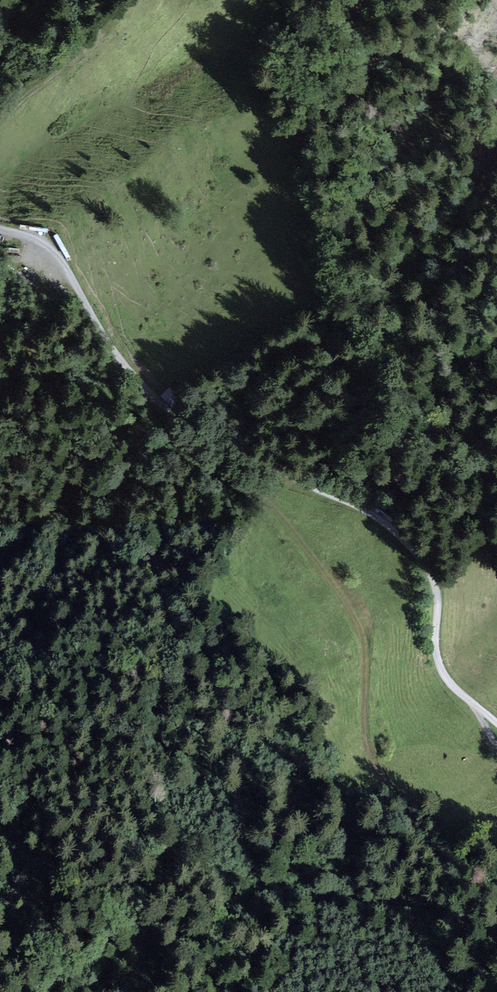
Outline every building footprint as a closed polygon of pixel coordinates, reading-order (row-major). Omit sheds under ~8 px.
[(171,406),(180,397),(169,387),(160,395),(171,406)]
